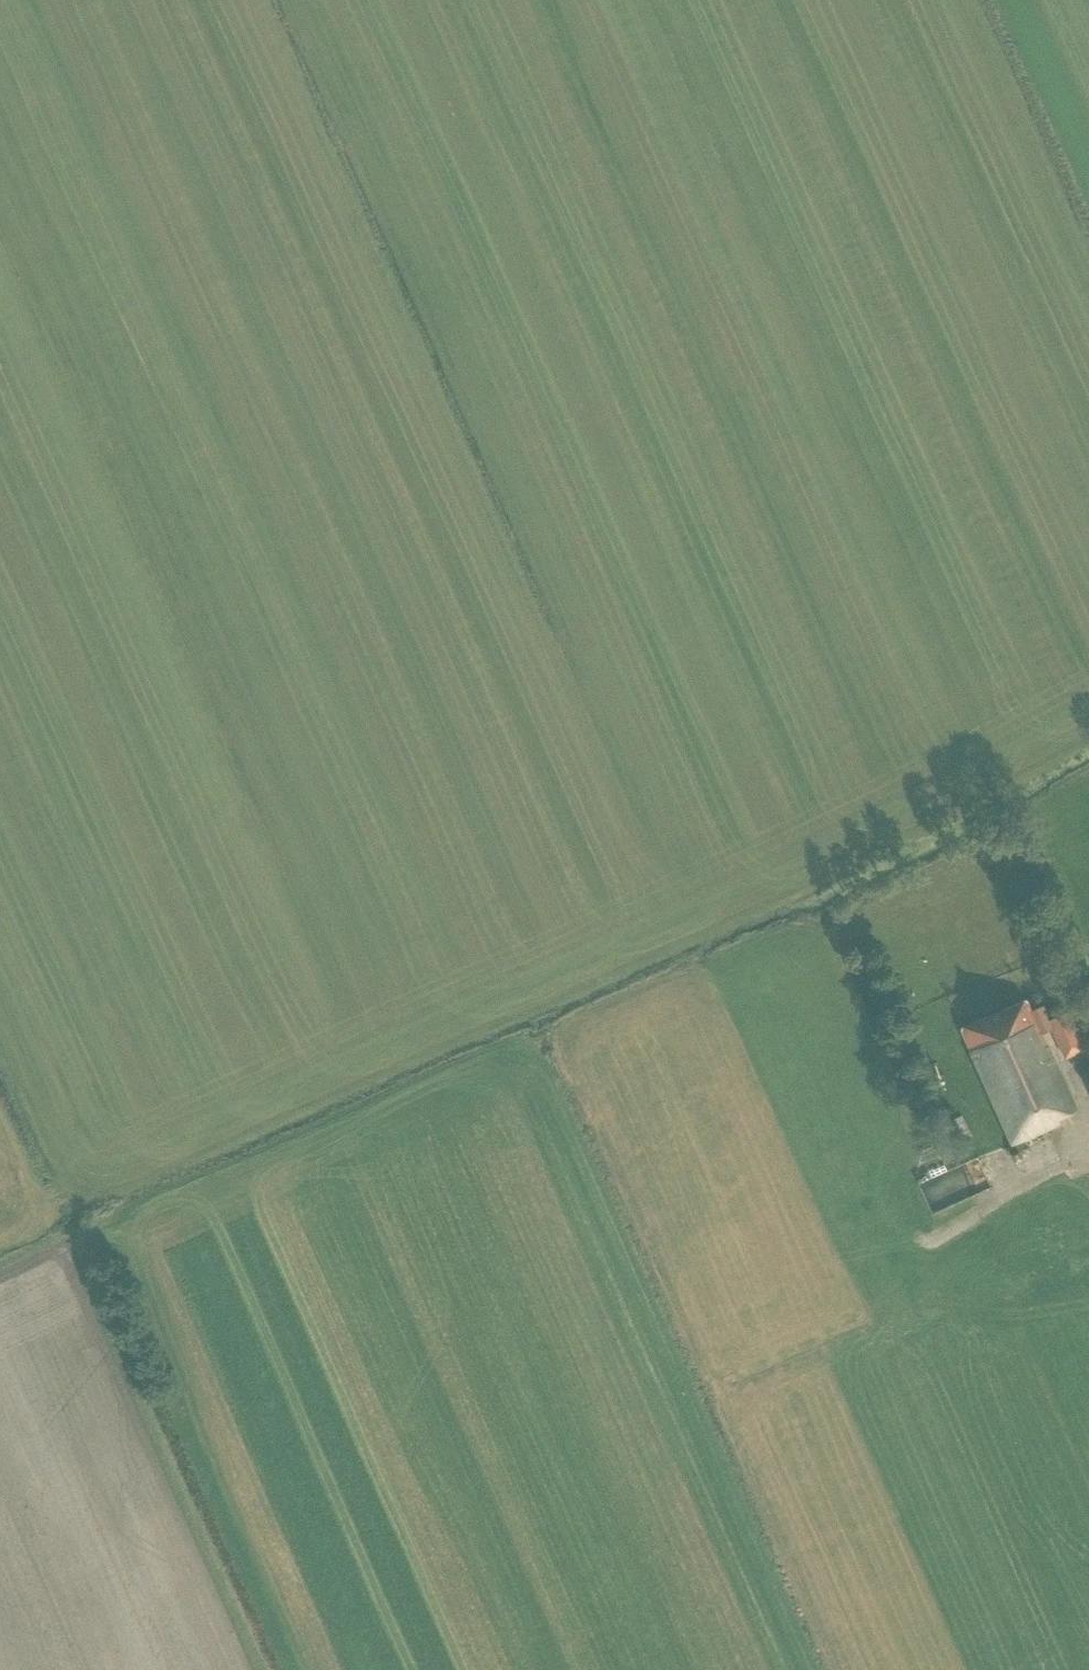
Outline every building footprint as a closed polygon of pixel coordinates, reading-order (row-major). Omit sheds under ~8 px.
[(1069,1013),(1050,1022),(1042,1005),(1031,1010),(1027,1002),(962,1030),(1013,1146),(1060,1125),(1058,1121),(1076,1113),(1042,1036),(1053,1031),(1066,1061),(1086,1052),(1069,1013)]
